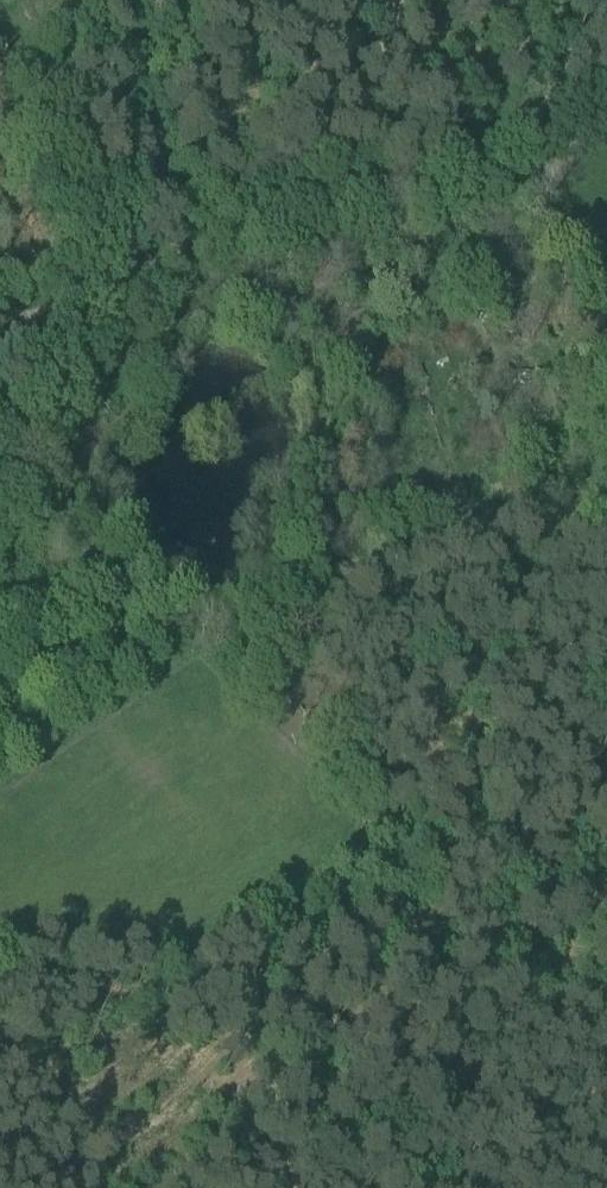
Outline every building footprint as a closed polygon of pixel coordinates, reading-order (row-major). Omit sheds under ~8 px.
[(371,309),(350,316),(353,325),(374,319),(371,309)]
